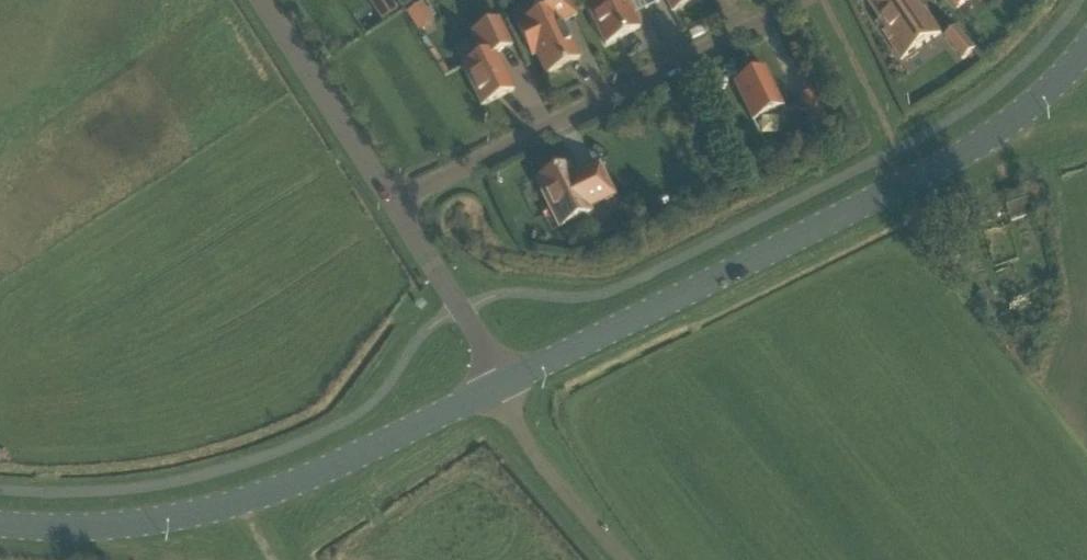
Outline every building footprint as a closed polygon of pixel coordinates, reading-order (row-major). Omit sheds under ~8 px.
[(369,3),(381,22),(398,11),(391,0),(372,0),(369,3)] [(402,9),(416,0),(396,0),(402,9)] [(516,26),(533,57),(535,56),(545,75),(579,59),(562,24),(575,17),(567,0),(532,0),(539,15),(516,26)] [(584,5),(605,46),(639,29),(630,11),(628,12),(622,0),(594,0),(584,5)] [(645,9),(664,0),(641,0),(645,9)] [(672,13),(697,0),(665,0),(672,13)] [(881,23),(877,25),(902,61),(941,34),(925,11),(922,14),(912,0),(875,0),(869,4),(881,23)] [(958,9),(969,0),(951,0),(958,9)] [(422,2),(405,13),(417,33),(435,22),(422,2)] [(483,57),(462,67),(481,107),(513,91),(495,54),(511,46),(498,20),(471,34),(483,57)] [(975,51),(957,30),(945,40),(963,61),(975,51)] [(782,107),(764,70),(734,84),(752,121),(782,107)] [(815,91),(798,99),(813,129),(829,121),(815,91)] [(715,125),(727,119),(717,100),(706,106),(715,125)] [(573,179),(567,166),(536,181),(559,228),(590,213),(588,209),(613,197),(598,166),(573,179)] [(635,227),(632,222),(624,226),(627,232),(635,227)]
